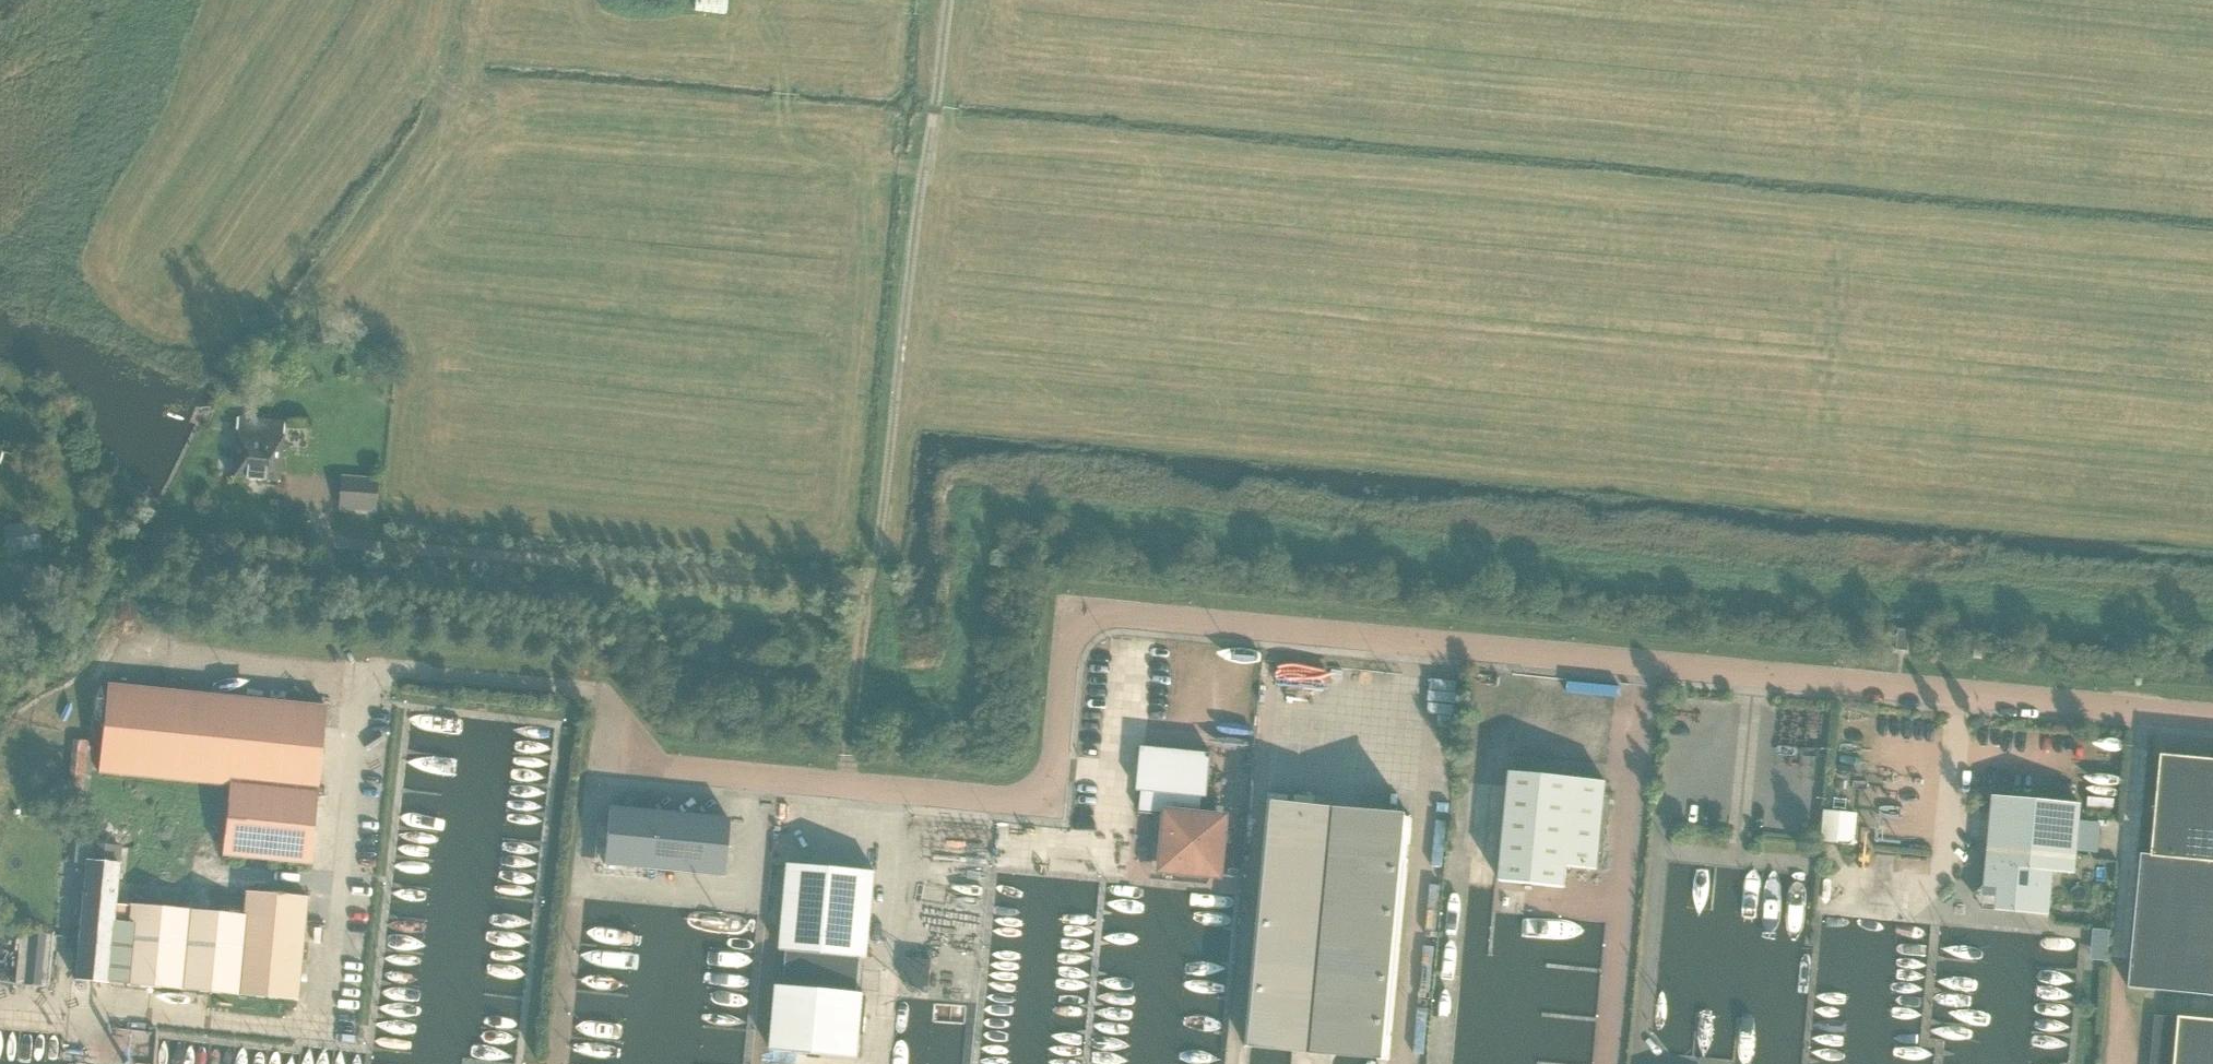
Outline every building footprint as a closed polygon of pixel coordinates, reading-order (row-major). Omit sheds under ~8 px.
[(721,0),(705,0),(705,11),(721,11),(721,0)] [(231,478),(279,482),(285,422),(237,418),(231,478)] [(339,509),(374,511),(377,479),(342,476),(339,509)] [(37,528),(4,534),(7,551),(8,553),(41,547),(40,545),(37,528)] [(1910,630),(1898,629),(1896,650),(1908,651),(1910,630)] [(100,773),(228,786),(228,785),(229,786),(229,785),(230,785),(316,794),(324,706),(108,685),(100,773)] [(78,763),(79,735),(68,735),(67,762),(78,763)] [(1202,797),(1207,798),(1211,753),(1141,746),(1137,791),(1141,791),(1139,813),(1169,816),(1164,868),(1218,873),(1223,820),(1200,818),(1202,797)] [(2161,756),(2152,855),(2141,854),(2128,988),(2212,996),(2212,761),(2161,756)] [(1566,866),(1597,869),(1606,782),(1510,772),(1499,881),(1564,887),(1566,866)] [(230,785),(229,785),(229,786),(222,855),(310,864),(310,863),(317,794),(316,794),(230,785)] [(2053,870),(2075,872),(2081,806),(1992,798),(1983,895),(2027,899),(2026,912),(2049,914),(2053,870)] [(1412,818),(1267,804),(1244,1046),(1389,1060),(1412,818)] [(1813,804),(1811,834),(1845,836),(1846,805),(1813,804)] [(609,807),(603,865),(723,876),(729,819),(609,807)] [(114,905),(121,847),(77,843),(75,863),(86,864),(75,979),(297,1000),(307,897),(222,889),(222,886),(187,883),(185,910),(129,904),(128,907),(114,905)] [(783,986),(777,985),(771,1051),(858,1059),(864,993),(857,993),(860,958),(867,959),(875,871),(788,863),(780,951),(786,951),(783,986)] [(20,929),(18,980),(42,981),(45,930),(20,929)] [(928,993),(931,960),(906,958),(903,982),(908,982),(925,992),(928,993)] [(2155,1015),(2150,1063),(2212,1063),(2212,1021),(2155,1015)]
